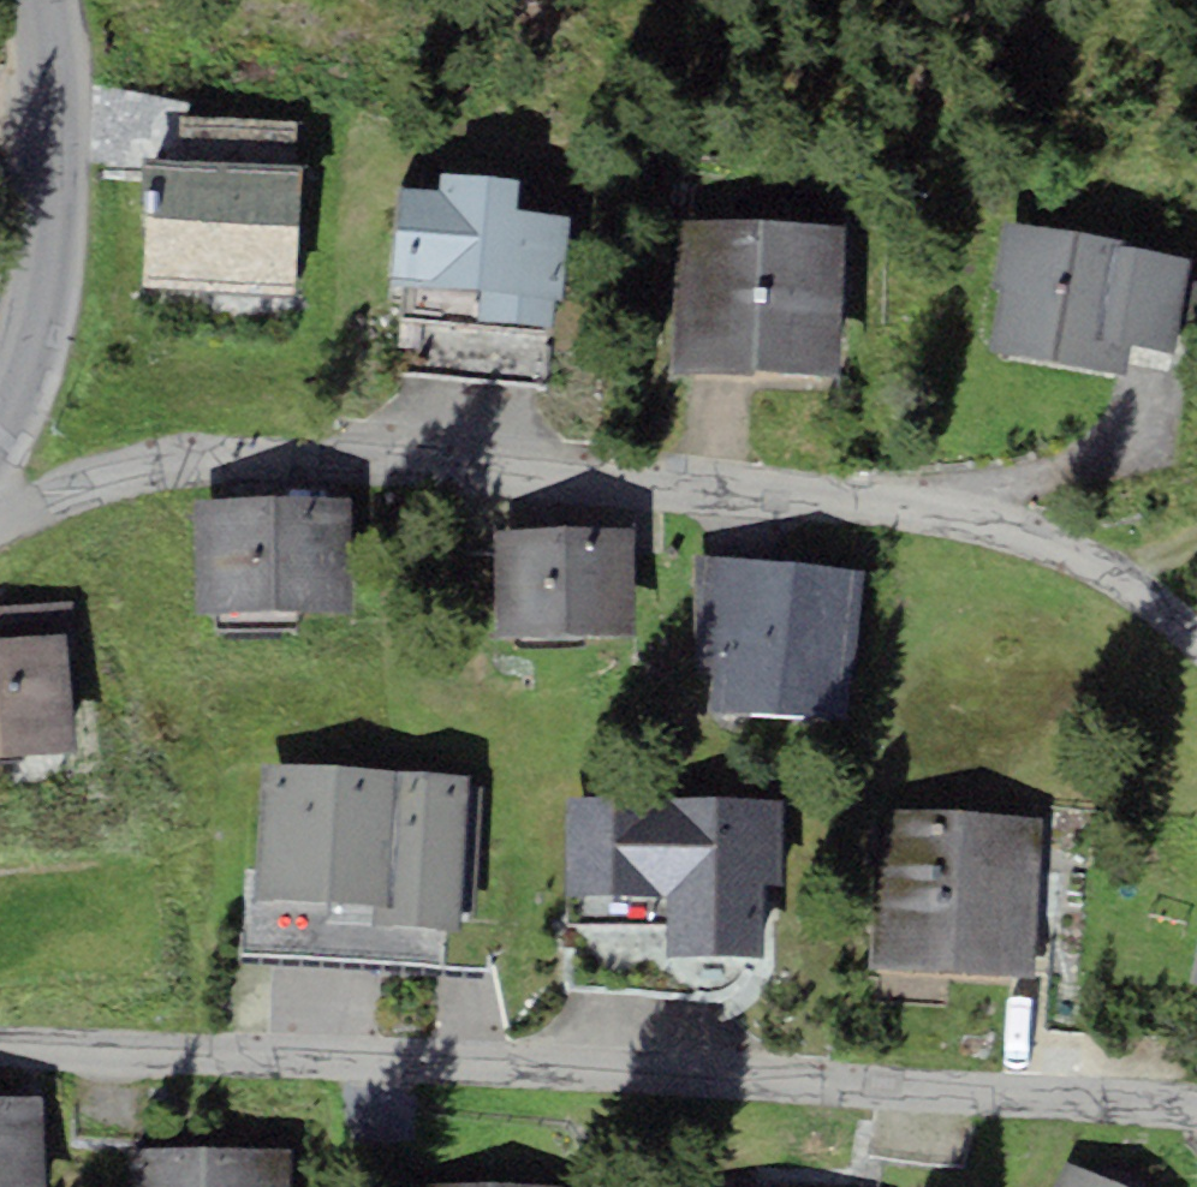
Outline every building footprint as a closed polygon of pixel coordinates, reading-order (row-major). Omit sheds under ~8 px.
[(302,189),(141,181),(137,251),(145,251),(142,305),(296,313),(299,259),(302,189)] [(439,217),(398,212),(386,313),(480,324),(478,345),(550,353),(554,323),(564,324),(574,240),(518,234),(520,210),(441,201),(439,217)] [(671,395),(839,404),(847,246),(679,237),(671,395)] [(1130,260),(1003,238),(991,306),(1001,307),(989,374),(1126,398),(1131,368),(1102,363),(1118,267),(1128,269),(1130,260)] [(1128,269),(1118,267),(1102,363),(1131,368),(1175,375),(1191,280),(1128,269)] [(351,495),(195,497),(196,612),(352,610),(351,495)] [(616,533),(497,533),(496,634),(616,634),(616,533)] [(851,718),(864,569),(726,557),(712,556),(708,604),(721,605),(712,706),(851,718)] [(69,630),(70,646),(79,645),(75,601),(0,607),(0,636),(69,630)] [(79,749),(70,646),(69,630),(0,636),(0,755),(79,749)] [(394,902),(400,768),(265,761),(258,896),(376,901),(394,902)] [(392,925),(461,928),(469,771),(400,768),(394,902),(376,901),(375,924),(392,925)] [(567,896),(671,898),(669,953),(763,956),(765,865),(782,866),(784,794),(673,791),(673,800),(569,798),(567,896)] [(1044,818),(880,807),(869,965),(1034,977),(1044,818)] [(43,1091),(0,1092),(0,1186),(45,1186),(43,1091)] [(129,1147),(129,1186),(282,1186),(282,1147),(129,1147)] [(1066,1162),(1055,1186),(1125,1186),(1066,1162)]
